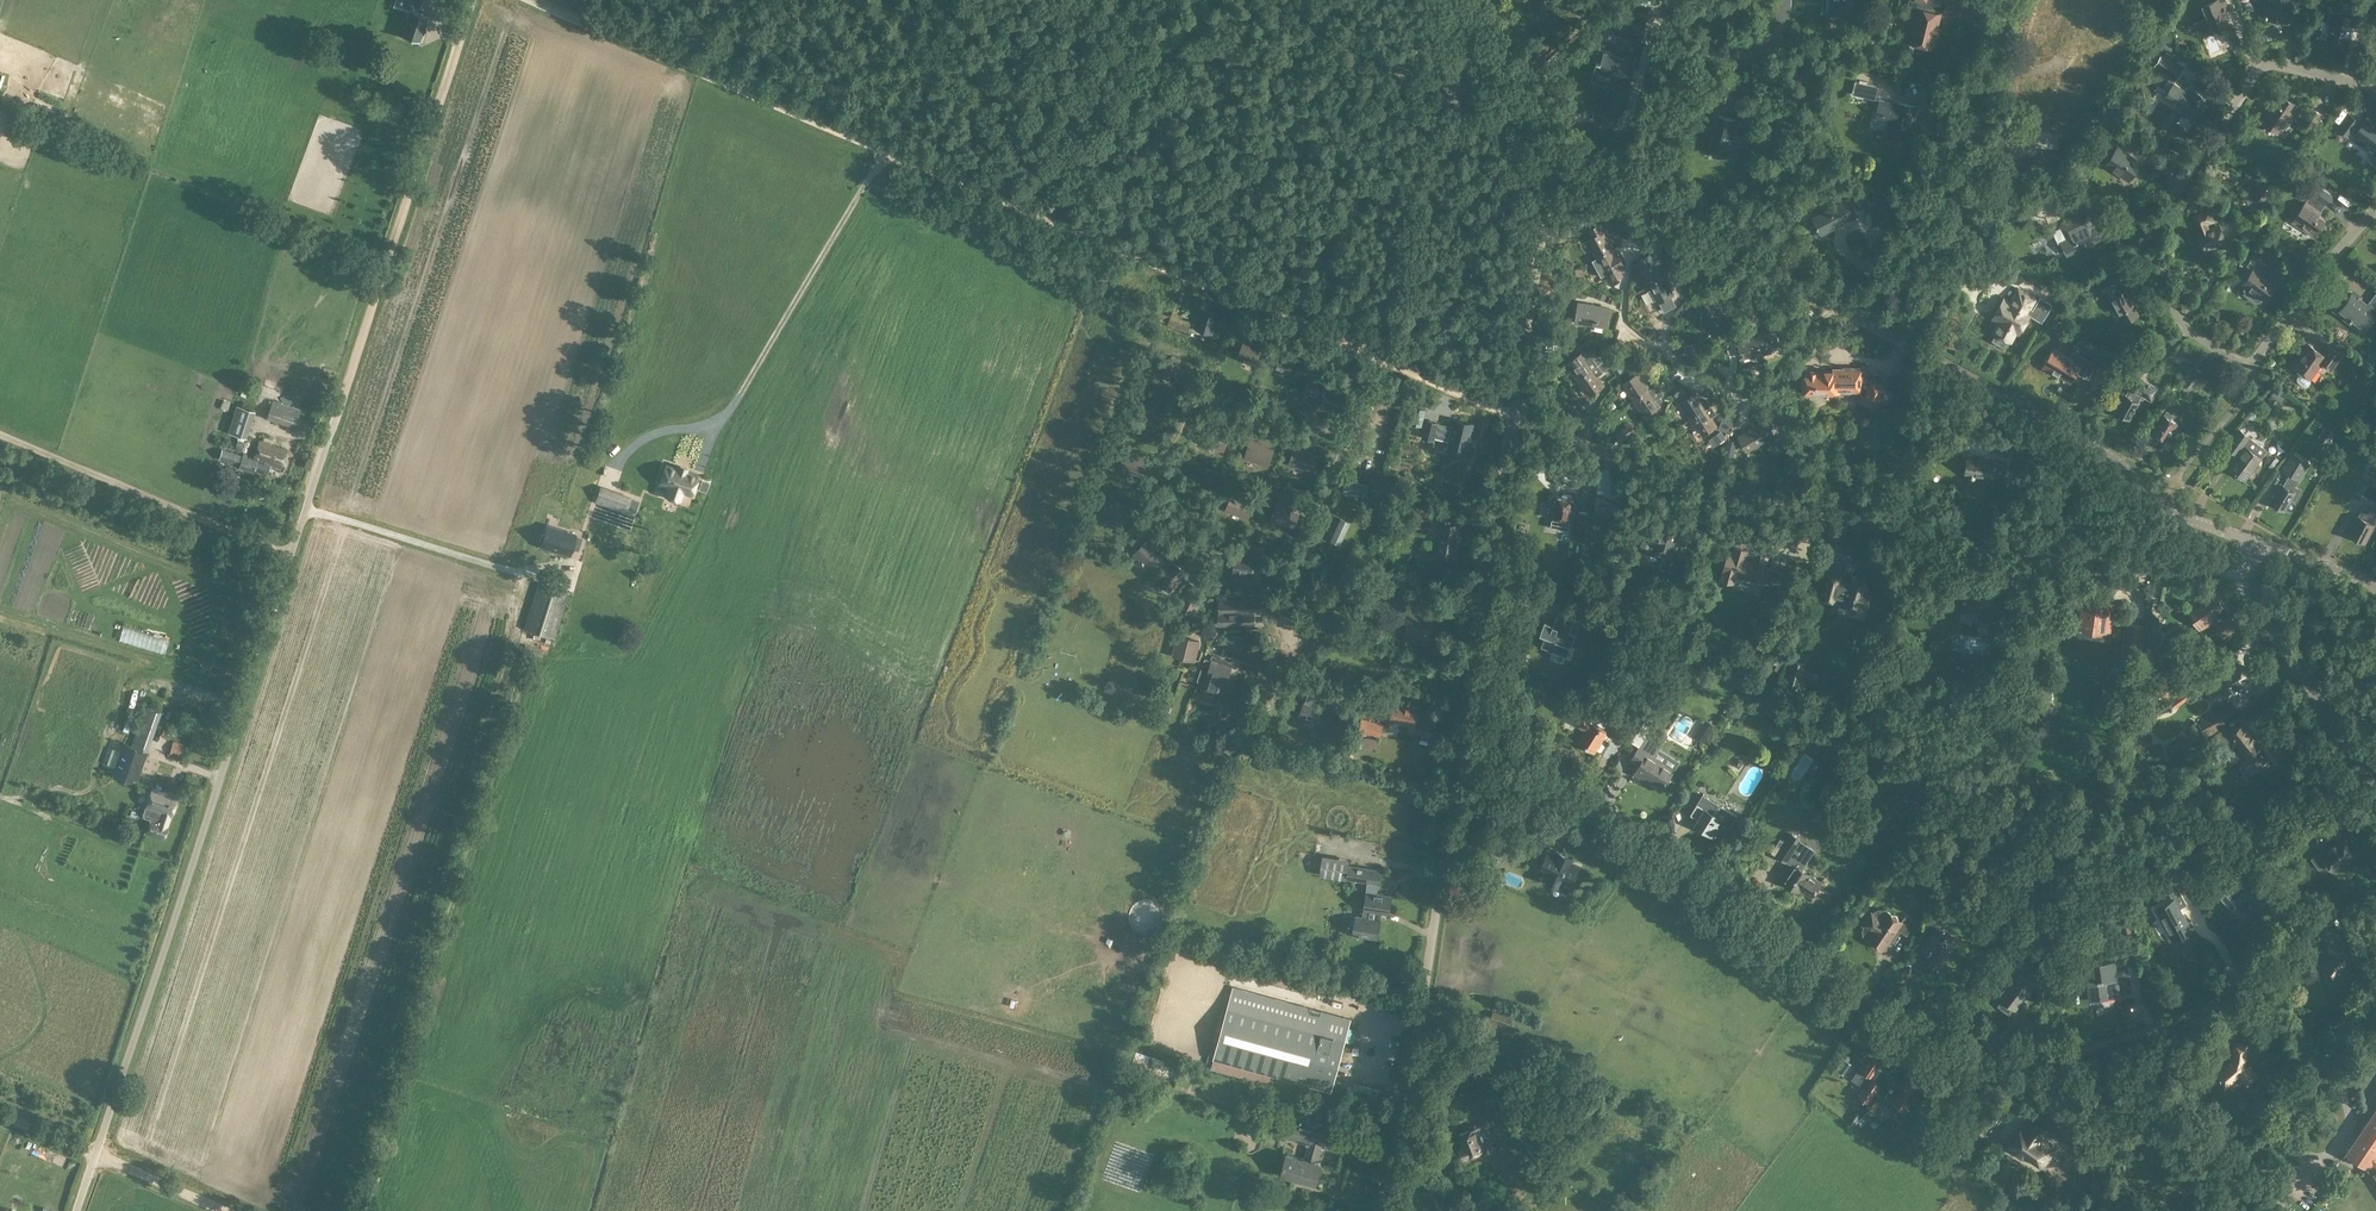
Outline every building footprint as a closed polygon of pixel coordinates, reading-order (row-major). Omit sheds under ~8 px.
[(424,34),(427,24),(425,24),(428,16),(428,15),(418,12),(421,3),(422,3),(423,3),(424,0),(403,0),(412,3),(410,10),(411,10),(403,36),(402,37),(419,42),(420,41),(419,41),(422,33),(424,34)] [(1853,0),(1838,0),(1837,11),(1852,12),(1853,0)] [(1920,2),(1910,43),(1933,48),(1941,13),(1940,13),(1942,6),(1927,2),(1927,0),(1911,0),(1920,2)] [(2030,50),(2052,54),(2063,0),(2040,0),(2030,50)] [(2211,31),(2228,24),(2220,3),(2226,0),(2209,0),(2210,2),(2201,6),(2206,18),(2194,23),(2199,36),(2211,31)] [(2262,1),(2268,3),(2265,16),(2286,21),(2291,0),(2262,0),(2262,1)] [(2328,40),(2345,43),(2345,42),(2347,42),(2351,24),(2361,26),(2366,4),(2353,2),(2352,8),(2349,7),(2347,17),(2331,13),(2329,23),(2332,24),(2328,40)] [(1622,19),(1618,31),(1642,38),(1645,25),(1622,19)] [(346,45),(344,53),(355,57),(357,49),(346,45)] [(1618,77),(1617,79),(1629,83),(1635,61),(1605,53),(1602,63),(1599,62),(1596,71),(1618,77)] [(2162,56),(2156,66),(2176,79),(2183,70),(2162,56)] [(1853,94),(1876,99),(1879,87),(1856,81),(1853,94)] [(2181,110),(2197,120),(2210,100),(2194,90),(2191,94),(2174,84),(2165,98),(2182,109),(2181,110)] [(1708,125),(1702,147),(1705,149),(1705,150),(1708,151),(1708,152),(1711,152),(1722,155),(1721,156),(1727,158),(1731,144),(1729,144),(1732,132),(1742,134),(1745,121),(1743,121),(1745,114),(1749,115),(1754,99),(1738,95),(1733,111),(1736,111),(1734,118),(1715,113),(1711,126),(1708,125)] [(2261,122),(2270,128),(2271,126),(2278,130),(2286,119),(2289,121),(2299,107),(2283,96),(2278,103),(2273,100),(2265,112),(2267,113),(2261,122)] [(1889,135),(1909,140),(1918,107),(1895,101),(1894,104),(1882,101),(1878,118),(1892,121),(1889,135)] [(1762,113),(1777,118),(1780,106),(1765,102),(1762,113)] [(2316,111),(2307,126),(2313,130),(2323,116),(2316,111)] [(2367,118),(2361,126),(2358,123),(2358,122),(2349,115),(2339,129),(2349,136),(2349,135),(2365,147),(2366,146),(2375,154),(2375,125),(2367,118)] [(2127,135),(2116,128),(2109,138),(2110,138),(2101,151),(2111,158),(2106,165),(2129,181),(2141,162),(2119,147),(2127,135)] [(2265,177),(2253,195),(2265,203),(2277,185),(2265,177)] [(2315,236),(2326,220),(2319,216),(2332,196),(2317,185),(2311,193),(2312,193),(2293,222),(2315,236)] [(1889,216),(1893,202),(1871,196),(1867,210),(1889,216)] [(1859,215),(1850,198),(1813,217),(1822,234),(1859,215)] [(1581,211),(1588,223),(1597,219),(1590,206),(1581,211)] [(2195,217),(2201,233),(2199,233),(2206,250),(2226,242),(2219,226),(2209,230),(2207,224),(2213,221),(2209,211),(2195,217)] [(2067,255),(2103,237),(2098,228),(2095,230),(2092,225),(2093,225),(2088,213),(2073,220),(2073,221),(2061,227),(2067,239),(2061,242),(2067,255)] [(1593,249),(1598,258),(1613,249),(1606,237),(1609,236),(1602,223),(1588,231),(1592,238),(1590,239),(1595,248),(1593,249)] [(1653,225),(1646,236),(1658,244),(1665,234),(1653,225)] [(1689,245),(1685,245),(1682,248),(1682,252),(1685,255),(1689,255),(1692,252),(1692,248),(1689,245)] [(1660,248),(1635,261),(1639,268),(1636,270),(1641,279),(1643,278),(1647,287),(1647,288),(1664,278),(1671,275),(1671,274),(1673,273),(1660,248)] [(1620,267),(1622,266),(1613,249),(1598,258),(1606,273),(1604,274),(1609,283),(1624,275),(1620,267)] [(2268,266),(2254,256),(2247,266),(2252,270),(2243,283),(2245,284),(2242,288),(2243,294),(2256,304),(2261,302),(2264,299),(2265,300),(2277,284),(2262,273),(2268,266)] [(2170,269),(2173,263),(2166,260),(2164,266),(2170,269)] [(1647,288),(1647,287),(1645,288),(1654,305),(1673,295),(1668,285),(1677,281),(1676,280),(1688,274),(1685,267),(1673,273),(1671,274),(1671,275),(1664,278),(1647,288)] [(2116,308),(2124,322),(2139,314),(2118,275),(2100,284),(2104,292),(2113,287),(2117,295),(2109,300),(2114,309),(2116,308)] [(1706,324),(1707,323),(1711,332),(1725,325),(1708,290),(1694,297),(1698,306),(1697,307),(1706,324)] [(2019,334),(2030,315),(2027,314),(2035,300),(2018,290),(2010,304),(2004,300),(1992,320),(1999,323),(1994,333),(1996,335),(1992,342),(2004,349),(2008,341),(2010,343),(2016,333),(2019,334)] [(2360,297),(2359,298),(2353,293),(2348,300),(2343,296),(2337,305),(2341,309),(2338,312),(2363,332),(2375,315),(2375,308),(2370,303),(2367,307),(2359,300),(2360,298),(2360,297)] [(1734,306),(1744,318),(1756,308),(1746,296),(1734,306)] [(1579,303),(1576,322),(1607,327),(1610,308),(1579,303)] [(1196,329),(1213,334),(1218,315),(1201,310),(1196,329)] [(1170,315),(1167,325),(1188,333),(1191,322),(1178,317),(1179,315),(1172,312),(1171,315),(1170,315)] [(1775,329),(1756,334),(1762,354),(1771,351),(1771,349),(1780,347),(1775,329)] [(1657,335),(1649,330),(1645,337),(1653,342),(1657,335)] [(1727,330),(1717,335),(1721,343),(1731,338),(1727,330)] [(1753,357),(1762,354),(1756,334),(1737,340),(1743,358),(1752,355),(1753,357)] [(1244,343),(1237,358),(1238,359),(1238,358),(1254,365),(1254,366),(1261,350),(1260,350),(1260,351),(1244,344),(1245,343),(1244,343)] [(2179,351),(2196,363),(2201,356),(2183,344),(2179,351)] [(2332,370),(2343,355),(2330,345),(2323,355),(2309,345),(2294,366),(2311,379),(2322,363),(2332,370)] [(2069,358),(2053,349),(2043,366),(2071,381),(2076,373),(2082,376),(2091,361),(2073,350),(2069,358)] [(1288,372),(1287,373),(1288,373),(1294,357),(1293,358),(1278,351),(1278,350),(1277,350),(1271,366),(1272,365),(1288,372)] [(1569,363),(1574,371),(1573,372),(1578,380),(1598,366),(1598,365),(1603,362),(1598,355),(1594,359),(1592,357),(1587,356),(1584,358),(1581,354),(1569,363)] [(1171,379),(1171,380),(1184,371),(1184,370),(1183,370),(1173,357),(1174,356),(1173,356),(1160,365),(1161,366),(1161,365),(1171,379)] [(1612,366),(1617,375),(1623,371),(1618,363),(1612,366)] [(2344,375),(2349,380),(2357,369),(2351,365),(2344,375)] [(1604,386),(1597,376),(1603,372),(1598,366),(1578,380),(1584,388),(1585,387),(1591,395),(1604,386)] [(1870,383),(1861,379),(1861,366),(1849,366),(1849,370),(1833,370),(1833,372),(1807,372),(1807,376),(1803,376),(1803,392),(1804,391),(1806,394),(1810,394),(1812,392),(1854,392),(1863,396),(1862,398),(1877,405),(1884,389),(1885,390),(1887,385),(1872,378),(1870,383)] [(2202,374),(2195,368),(2183,383),(2191,389),(2202,374)] [(1629,392),(1634,400),(1649,390),(1638,374),(1625,383),(1630,391),(1629,392)] [(2125,395),(2116,412),(2122,415),(2122,417),(2126,419),(2128,418),(2129,419),(2139,402),(2138,402),(2142,394),(2152,400),(2158,389),(2133,375),(2127,386),(2130,388),(2126,395),(2125,395)] [(1324,392),(1325,392),(1325,390),(1327,382),(1309,377),(1305,391),(1322,397),(1324,392)] [(1670,390),(1678,397),(1687,388),(1680,381),(1670,390)] [(2268,397),(2269,398),(2262,407),(2270,413),(2277,403),(2278,404),(2284,397),(2273,389),(2268,397)] [(1640,408),(1642,407),(1647,415),(1660,406),(1649,390),(1634,400),(1640,408)] [(1686,411),(1691,419),(1706,409),(1696,393),(1679,404),(1684,412),(1686,411)] [(1159,422),(1166,407),(1165,407),(1150,400),(1149,400),(1143,414),(1159,421),(1159,422)] [(266,419),(295,428),(301,410),(272,401),(266,419)] [(236,406),(228,433),(246,438),(255,411),(236,406)] [(1696,428),(1698,427),(1703,435),(1717,426),(1706,409),(1691,419),(1696,428)] [(2163,441),(2164,439),(2166,441),(2166,440),(2175,445),(2181,436),(2173,430),(2177,424),(2170,419),(2173,415),(2167,411),(2153,432),(2159,436),(2158,437),(2163,441)] [(1422,426),(1424,418),(1411,415),(1410,424),(1422,426)] [(1773,438),(1772,436),(1780,432),(1772,418),(1756,427),(1765,443),(1773,438)] [(1466,456),(1474,424),(1455,420),(1453,428),(1438,424),(1438,423),(1427,420),(1423,437),(1434,440),(1435,437),(1450,441),(1448,452),(1466,456)] [(1739,437),(1746,451),(1755,446),(1756,448),(1765,443),(1756,427),(1739,437)] [(2327,427),(2318,438),(2320,440),(2317,443),(2326,450),(2333,442),(2331,440),(2336,433),(2327,427)] [(1627,436),(1623,430),(1617,434),(1621,440),(1627,436)] [(2229,468),(2245,480),(2267,451),(2239,430),(2226,447),(2239,456),(2229,468)] [(1206,447),(1214,446),(1228,444),(1228,438),(1221,438),(1221,431),(1202,433),(1203,447),(1204,447),(1204,448),(1206,448),(1206,447)] [(1722,432),(1712,438),(1717,445),(1727,438),(1722,432)] [(1263,443),(1251,439),(1245,457),(1269,465),(1274,450),(1262,446),(1263,443)] [(1736,441),(1728,440),(1725,453),(1733,454),(1736,441)] [(244,454),(243,456),(223,450),(220,459),(239,465),(238,468),(254,472),(255,469),(268,473),(270,466),(281,469),(286,450),(259,441),(254,458),(258,460),(258,461),(246,458),(247,455),(244,454)] [(1903,441),(1899,462),(1899,465),(1906,467),(1906,464),(1907,464),(1911,443),(1903,441)] [(2007,444),(2006,455),(2033,458),(2034,447),(2007,444)] [(1290,463),(1302,467),(1313,471),(1318,456),(1307,452),(1308,450),(1295,446),(1290,463)] [(2274,493),(2276,494),(2272,501),(2278,505),(2278,507),(2281,508),(2283,508),(2285,509),(2285,508),(2289,510),(2293,510),(2295,505),(2294,502),(2290,500),(2294,492),(2297,487),(2296,486),(2309,463),(2293,454),(2283,470),(2290,475),(2283,486),(2280,484),(2274,493)] [(1970,477),(1971,478),(1973,478),(1974,478),(1975,478),(1976,477),(1976,475),(1983,476),(1983,475),(1991,476),(1992,475),(1997,476),(1998,463),(1993,462),(1993,461),(1986,460),(1986,459),(1978,458),(1978,459),(1968,458),(1966,473),(1969,474),(1968,476),(1970,477)] [(666,495),(679,500),(682,491),(691,494),(698,476),(686,472),(679,470),(666,465),(660,483),(669,487),(666,495)] [(1369,487),(1346,478),(1343,487),(1365,496),(1369,487)] [(2372,479),(2364,495),(2375,502),(2375,481),(2372,479)] [(614,493),(609,506),(625,512),(630,498),(614,493)] [(1231,493),(1225,510),(1247,519),(1254,502),(1231,493)] [(1572,495),(1563,493),(1563,497),(1554,495),(1550,498),(1550,502),(1552,505),(1554,505),(1552,517),(1553,517),(1553,519),(1552,519),(1550,527),(1569,530),(1571,520),(1576,520),(1575,532),(1585,534),(1588,515),(1572,513),(1574,504),(1570,504),(1572,495)] [(1270,519),(1293,528),(1299,513),(1288,509),(1289,506),(1277,502),(1270,519)] [(2358,517),(2358,516),(2348,534),(2365,543),(2375,525),(2374,525),(2375,521),(2375,513),(2364,506),(2358,517)] [(1419,520),(1440,519),(1440,511),(1418,511),(1419,520)] [(1703,514),(1700,522),(1709,525),(1712,517),(1703,514)] [(1341,518),(1331,540),(1341,544),(1351,523),(1341,518)] [(1451,522),(1440,520),(1435,554),(1439,555),(1438,556),(1449,558),(1449,556),(1457,557),(1459,543),(1457,543),(1460,526),(1451,525),(1451,522)] [(1662,529),(1652,525),(1647,539),(1642,537),(1638,551),(1654,556),(1655,552),(1664,556),(1658,574),(1671,579),(1679,554),(1671,552),(1678,531),(1663,526),(1662,529)] [(545,534),(542,535),(540,541),(542,543),(541,546),(569,555),(576,535),(547,526),(545,534)] [(1152,547),(1146,541),(1134,553),(1154,573),(1166,562),(1152,548),(1152,547)] [(1748,551),(1735,547),(1733,556),(1728,555),(1724,571),(1722,570),(1719,580),(1735,585),(1737,577),(1764,585),(1769,567),(1766,566),(1769,557),(1753,552),(1752,554),(1747,553),(1748,551)] [(1605,565),(1606,553),(1595,552),(1594,564),(1605,565)] [(1254,559),(1236,557),(1234,572),(1236,572),(1235,580),(1251,581),(1252,573),(1253,573),(1253,569),(1254,569),(1254,566),(1254,559)] [(1184,571),(1175,564),(1159,585),(1169,592),(1184,571)] [(572,581),(585,581),(586,574),(572,573),(572,581)] [(1850,581),(1826,574),(1821,595),(1867,608),(1872,591),(1867,589),(1869,581),(1870,582),(1871,579),(1871,577),(1871,576),(1870,574),(1869,574),(1868,573),(1866,573),(1865,573),(1864,573),(1863,574),(1862,575),(1861,578),(1852,575),(1850,581)] [(586,590),(610,592),(611,581),(587,579),(586,590)] [(1572,591),(1581,595),(1586,584),(1576,580),(1572,591)] [(1385,600),(1389,584),(1375,581),(1371,597),(1385,600)] [(523,629),(555,638),(569,591),(538,582),(523,629)] [(1188,582),(1183,592),(1184,592),(1179,603),(1185,607),(1195,612),(1202,598),(1194,594),(1197,587),(1188,582)] [(2218,598),(2215,594),(2206,601),(2205,599),(2188,611),(2204,633),(2215,625),(2223,636),(2238,625),(2230,614),(2224,606),(2224,603),(2221,599),(2218,598)] [(1255,599),(1220,600),(1220,612),(1219,612),(1219,625),(1255,624),(1254,612),(1256,612),(1255,599)] [(2068,616),(2067,622),(2058,621),(2057,632),(2071,634),(2072,623),(2109,629),(2113,605),(2080,600),(2079,606),(2075,605),(2073,616),(2068,616)] [(2008,603),(2006,620),(2018,621),(2020,604),(2008,603)] [(1546,634),(1541,647),(1548,650),(1548,652),(1551,652),(1552,652),(1560,655),(1566,657),(1570,646),(1571,647),(1576,635),(1570,632),(1574,621),(1557,615),(1553,625),(1545,622),(1541,632),(1546,634)] [(1245,639),(1227,634),(1223,648),(1245,655),(1249,644),(1244,642),(1245,639)] [(2160,649),(2161,636),(2146,634),(2143,657),(2151,658),(2153,648),(2160,649)] [(1179,635),(1173,656),(1194,661),(1199,640),(1179,635)] [(1786,659),(1781,657),(1782,656),(1775,652),(1770,661),(1777,665),(1774,669),(1779,672),(1786,659)] [(1202,688),(1221,695),(1232,663),(1220,659),(1219,662),(1212,660),(1212,661),(1205,659),(1198,680),(1204,682),(1202,688)] [(1943,667),(1936,665),(1934,673),(1942,675),(1943,667)] [(2249,675),(2242,665),(2228,675),(2227,673),(2218,680),(2223,687),(2221,689),(2228,698),(2231,696),(2237,704),(2246,697),(2245,695),(2256,688),(2247,676),(2249,675)] [(2151,698),(2169,696),(2167,678),(2149,680),(2151,698)] [(2182,693),(2186,699),(2197,690),(2193,684),(2182,693)] [(1367,696),(1377,700),(1380,691),(1370,688),(1367,696)] [(1328,702),(1341,706),(1345,695),(1331,690),(1328,702)] [(1379,708),(1390,711),(1394,696),(1380,691),(1377,700),(1377,701),(1381,702),(1379,708)] [(1304,703),(1300,715),(1321,722),(1325,709),(1304,703)] [(2252,720),(2267,715),(2262,703),(2248,710),(2252,720)] [(135,740),(148,743),(157,707),(144,704),(135,740)] [(1394,704),(1391,718),(1414,724),(1418,709),(1394,704)] [(1607,733),(1591,723),(1593,719),(1587,716),(1586,717),(1577,712),(1571,722),(1586,731),(1578,742),(1595,753),(1607,733)] [(2212,734),(2226,725),(2220,713),(2205,721),(2212,734)] [(180,718),(176,730),(192,735),(196,723),(180,718)] [(1385,725),(1361,718),(1358,731),(1381,737),(1385,725)] [(1640,726),(1623,719),(1619,727),(1634,736),(1640,726)] [(2230,736),(2228,738),(2232,742),(2233,741),(2234,742),(2236,740),(2251,758),(2261,770),(2271,762),(2272,762),(2283,754),(2268,734),(2257,743),(2242,724),(2231,733),(2231,734),(2229,736),(2230,736)] [(1651,729),(1632,760),(1640,765),(1634,774),(1645,780),(1646,778),(1663,788),(1674,770),(1650,756),(1662,737),(1651,729)] [(1784,732),(1775,747),(1785,754),(1795,739),(1784,732)] [(173,742),(169,755),(185,759),(189,746),(173,742)] [(147,753),(130,747),(123,744),(112,774),(136,783),(147,753)] [(147,832),(164,837),(167,828),(166,827),(170,816),(171,817),(178,796),(152,787),(142,816),(151,819),(147,832)] [(1714,837),(1722,824),(1730,828),(1737,816),(1703,795),(1692,812),(1700,817),(1695,825),(1714,837)] [(2352,817),(2343,823),(2354,838),(2363,832),(2352,817)] [(2332,870),(2336,866),(2337,867),(2345,862),(2353,856),(2351,853),(2346,846),(2354,841),(2342,826),(2333,833),(2339,841),(2322,853),(2321,852),(2311,859),(2319,871),(2328,865),(2332,870)] [(1514,839),(1502,833),(1491,855),(1504,861),(1514,839)] [(1799,893),(1800,891),(1811,898),(1821,882),(1802,870),(1815,850),(1801,841),(1802,839),(1792,833),(1776,856),(1786,862),(1792,866),(1783,881),(1782,879),(1781,881),(1799,893)] [(1541,852),(1537,860),(1543,863),(1539,870),(1547,873),(1544,880),(1555,885),(1558,878),(1571,884),(1580,866),(1572,863),(1574,859),(1557,851),(1556,855),(1548,851),(1547,854),(1541,852)] [(1349,861),(1322,857),(1319,876),(1346,880),(1349,861)] [(1350,866),(1348,879),(1369,883),(1377,884),(1379,870),(1350,866)] [(2251,878),(2239,888),(2238,887),(2228,896),(2245,916),(2241,919),(2248,927),(2267,911),(2265,908),(2281,895),(2265,877),(2261,880),(2256,875),(2252,878),(2251,878)] [(1364,919),(1357,917),(1354,936),(1376,939),(1380,912),(1388,913),(1390,895),(1389,896),(1376,894),(1377,884),(1369,883),(1364,919)] [(2173,939),(2190,930),(2180,909),(2188,905),(2179,889),(2170,894),(2174,902),(2158,911),(2173,939)] [(1917,922),(1907,915),(1901,922),(1887,912),(1881,920),(1872,914),(1864,925),(1873,932),(1868,939),(1878,946),(1879,949),(1879,951),(1882,952),(1884,952),(1886,951),(1887,949),(1888,947),(1887,945),(1898,929),(1907,936),(1917,922)] [(2340,932),(2356,945),(2363,936),(2346,923),(2340,932)] [(1936,929),(1924,946),(1929,950),(1930,952),(1924,961),(1939,971),(1953,951),(1947,947),(1948,945),(1947,943),(1942,939),(1945,935),(1936,929)] [(2133,936),(2122,938),(2118,938),(2119,942),(2120,952),(2135,950),(2133,936)] [(2332,952),(2327,958),(2329,959),(2322,968),(2326,971),(2326,973),(2326,974),(2327,974),(2327,975),(2328,976),(2329,976),(2331,977),(2332,977),(2333,976),(2338,969),(2341,972),(2350,961),(2346,958),(2348,955),(2328,940),(2324,946),(2332,952)] [(2087,982),(2090,1001),(2120,997),(2115,961),(2092,965),(2094,981),(2087,982)] [(2003,1000),(1999,1006),(2009,1014),(2013,1008),(2015,1010),(2034,986),(2036,988),(2042,980),(2029,971),(2024,978),(2019,974),(2008,990),(2006,988),(2001,995),(2003,997),(2001,999),(2003,1000)] [(1214,1059),(1331,1091),(1350,1020),(1234,988),(1214,1059)] [(1480,1046),(1495,1052),(1499,1043),(1483,1037),(1480,1046)] [(2220,1079),(2218,1081),(2225,1088),(2239,1076),(2247,1085),(2255,1078),(2247,1069),(2244,1066),(2247,1045),(2236,1044),(2234,1057),(2216,1073),(2220,1077),(2219,1078),(2220,1079)] [(1171,1083),(1178,1065),(1137,1050),(1130,1069),(1171,1083)] [(1853,1079),(1865,1087),(1859,1096),(1868,1102),(1880,1085),(1880,1084),(1871,1078),(1880,1066),(1882,1062),(1870,1054),(1853,1079)] [(2168,1094),(2179,1082),(2167,1070),(2156,1082),(2168,1094)] [(1903,1088),(1894,1083),(1884,1097),(1899,1107),(1900,1107),(1905,1099),(1910,1103),(1911,1102),(1920,1088),(1908,1080),(1903,1088)] [(1349,1099),(1377,1107),(1381,1092),(1353,1084),(1349,1099)] [(1874,1111),(1881,1101),(1874,1096),(1859,1117),(1864,1120),(1871,1109),(1874,1111)] [(2088,1113),(2109,1112),(2108,1098),(2088,1098),(2088,1113)] [(1908,1107),(1911,1103),(1911,1102),(1910,1103),(1905,1099),(1900,1107),(1899,1107),(1893,1115),(1902,1121),(1897,1128),(1911,1138),(1919,1126),(1905,1116),(1910,1109),(1908,1107)] [(2357,1138),(2346,1154),(2367,1168),(2368,1167),(2374,1172),(2373,1172),(2375,1176),(2375,1110),(2357,1138)] [(1855,1111),(1847,1122),(1853,1126),(1860,1115),(1855,1111)] [(1292,1119),(1277,1115),(1272,1134),(1309,1144),(1304,1159),(1287,1154),(1281,1175),(1315,1184),(1321,1164),(1317,1163),(1323,1144),(1326,1145),(1332,1123),(1294,1113),(1292,1119)] [(1476,1126),(1470,1129),(1470,1130),(1460,1134),(1461,1136),(1459,1138),(1461,1143),(1463,1144),(1465,1147),(1460,1148),(1464,1157),(1468,1156),(1482,1151),(1481,1146),(1489,1143),(1485,1131),(1488,1130),(1486,1125),(1477,1128),(1476,1126)] [(2018,1134),(2015,1132),(2008,1143),(2011,1145),(2008,1149),(2013,1153),(2015,1152),(2023,1157),(2025,1153),(2044,1166),(2056,1149),(2040,1138),(2041,1137),(2039,1136),(2041,1134),(2027,1125),(2025,1128),(2023,1127),(2018,1134)]
